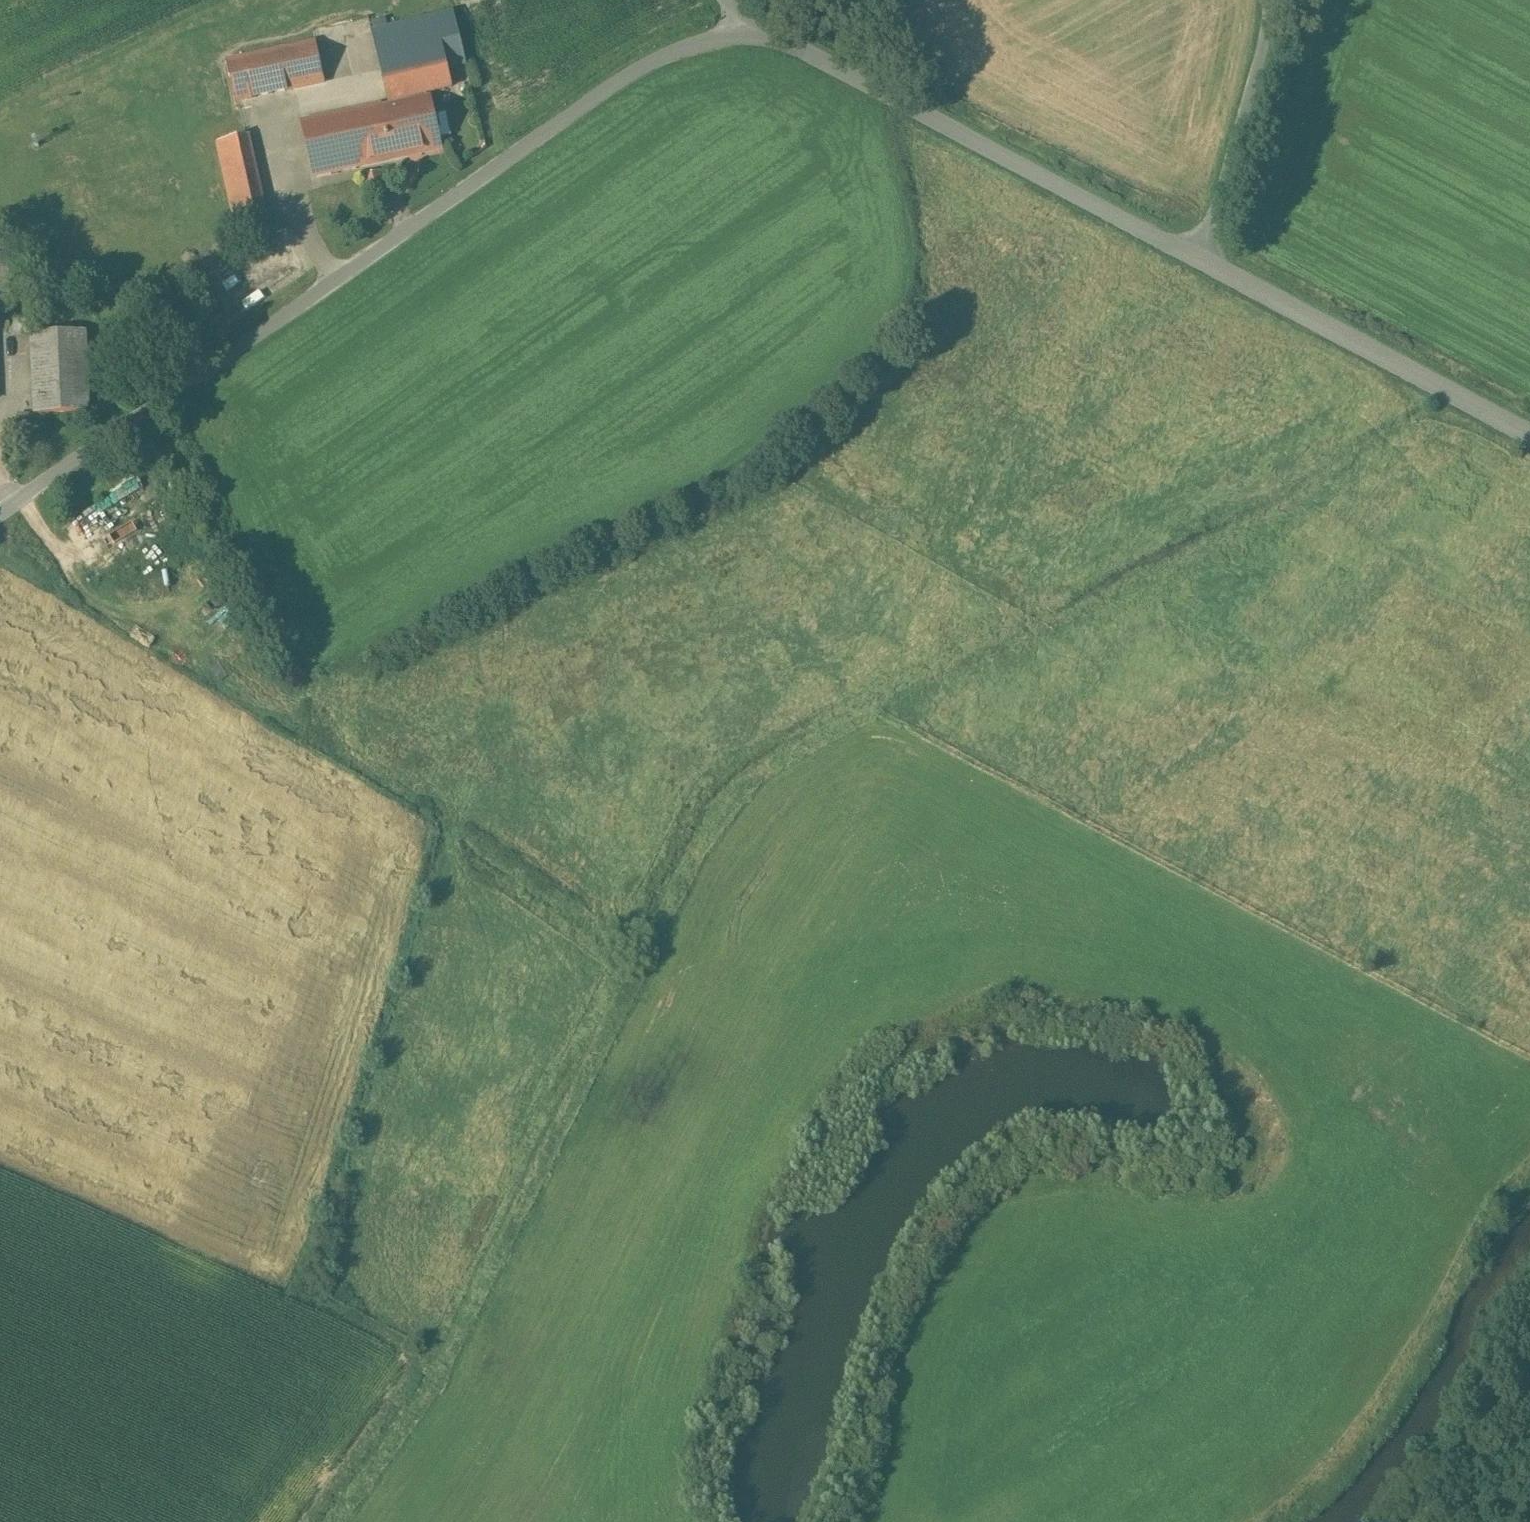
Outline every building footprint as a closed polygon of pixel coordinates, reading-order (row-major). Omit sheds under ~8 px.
[(312,3),(312,7),(312,12),(313,16),(315,20),(318,23),(322,26),(324,28),(328,30),(332,31),(337,31),(341,31),(345,30),(348,28),(351,26),(355,23),(357,19),(359,16),(360,13),(360,11),(361,7),(360,3),(360,0),(313,0),(312,3)] [(453,12),(371,32),(388,101),(451,86),(447,67),(465,63),(453,12)] [(312,29),(274,37),(277,50),(315,42),(312,29)] [(277,50),(226,61),(235,100),(323,81),(315,42),(277,50)] [(428,97),(381,107),(381,105),(303,122),(315,174),(439,148),(437,138),(450,135),(445,112),(432,115),(428,97)] [(247,134),(217,140),(232,210),(262,204),(247,134)] [(262,204),(232,210),(235,224),(265,217),(262,204)] [(85,330),(31,333),(34,414),(88,412),(85,330)]
